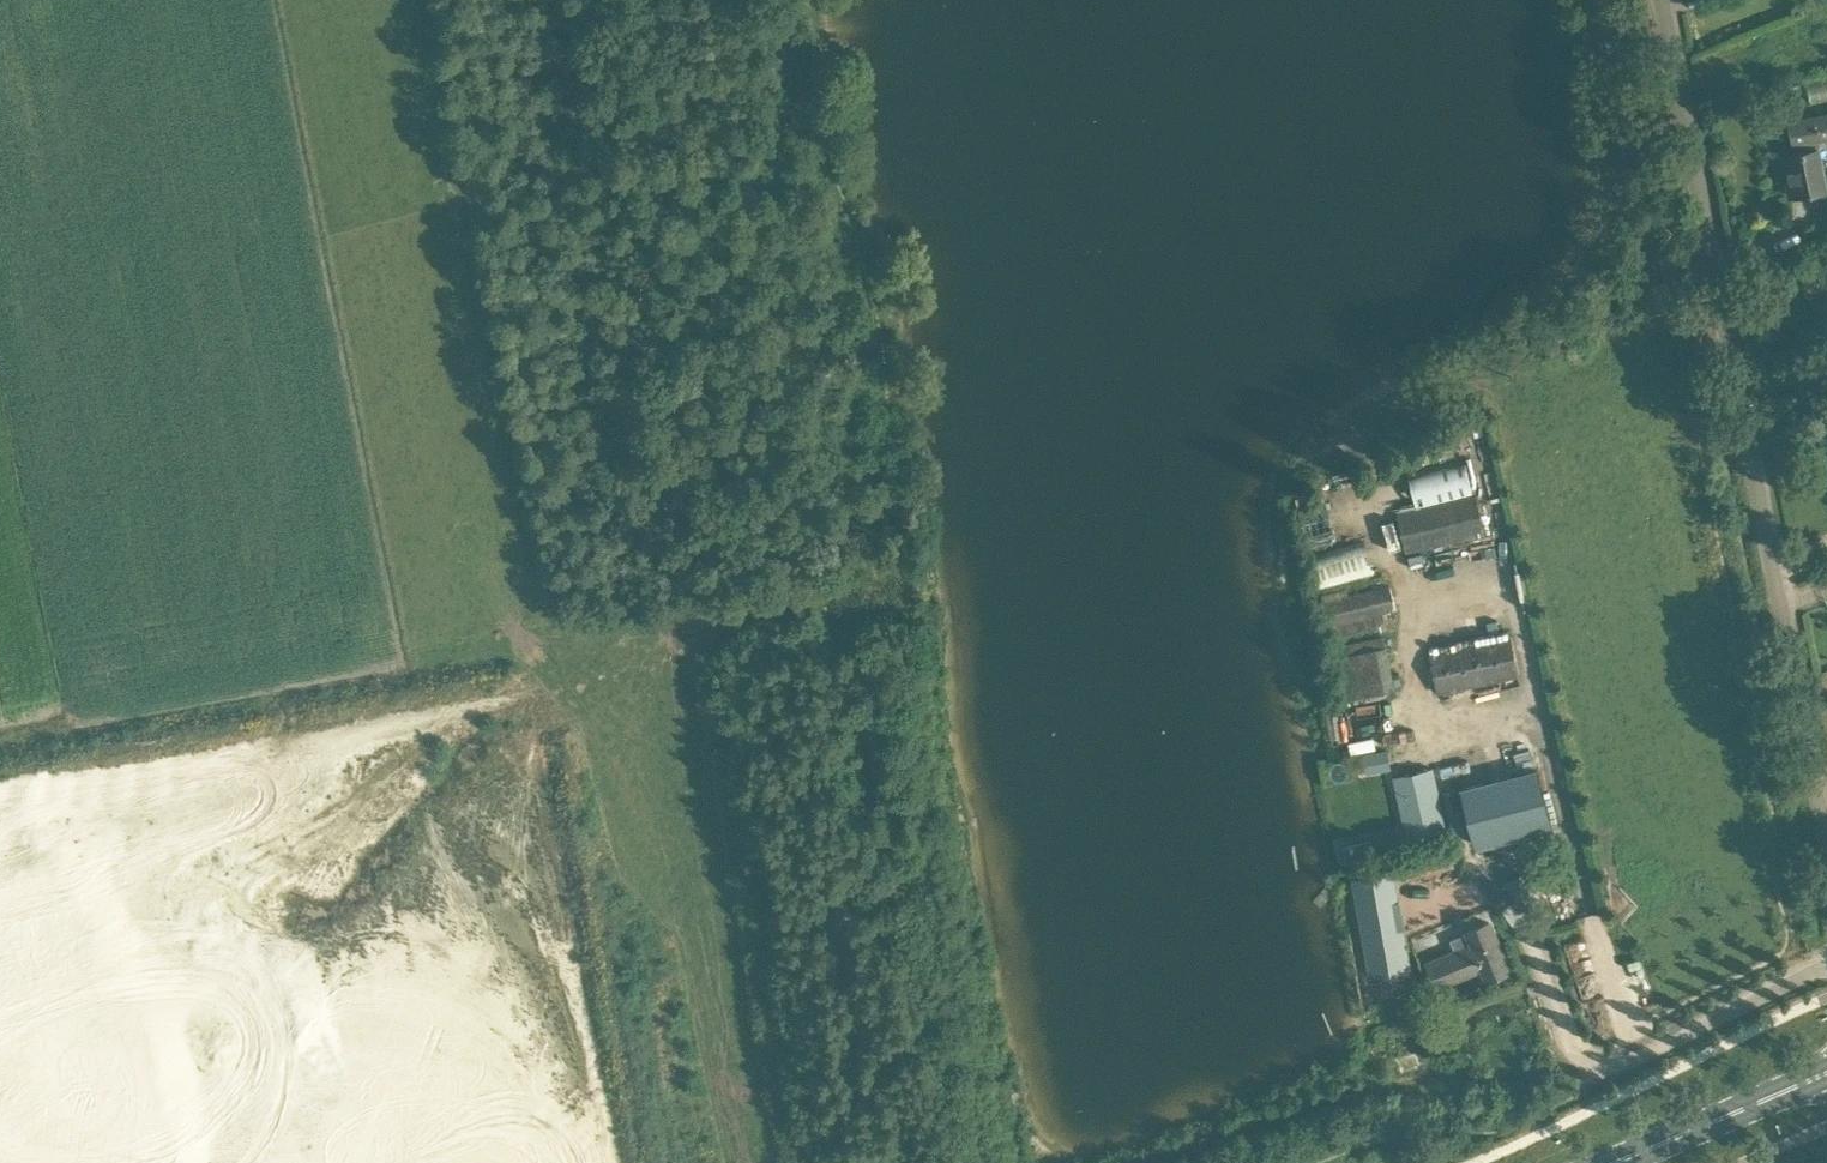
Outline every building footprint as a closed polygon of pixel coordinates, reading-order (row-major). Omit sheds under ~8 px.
[(1756,38),(1746,40),(1748,50),(1758,47),(1756,38)] [(1788,154),(1783,155),(1791,195),(1826,188),(1817,139),(1826,136),(1826,114),(1790,121),(1797,152),(1788,154)] [(1815,275),(1802,282),(1808,294),(1822,287),(1815,275)] [(1466,436),(1417,448),(1447,566),(1496,554),(1466,436)] [(1397,512),(1406,550),(1437,543),(1428,505),(1397,512)] [(1362,543),(1309,556),(1316,587),(1369,574),(1362,543)] [(1323,601),(1329,624),(1397,608),(1391,584),(1323,601)] [(1343,654),(1335,656),(1344,699),(1395,688),(1384,634),(1340,643),(1343,654)] [(1430,655),(1438,692),(1520,673),(1512,636),(1430,655)] [(1385,749),(1364,753),(1367,772),(1377,770),(1376,765),(1388,762),(1385,749)] [(1432,767),(1395,776),(1404,815),(1407,829),(1410,847),(1449,838),(1444,820),(1432,767)] [(1538,768),(1462,788),(1477,844),(1553,825),(1538,768)] [(1393,869),(1353,876),(1371,974),(1410,967),(1393,869)] [(1456,951),(1428,963),(1437,985),(1483,967),(1487,977),(1509,968),(1491,921),(1468,930),(1469,931),(1451,939),(1456,951)]
